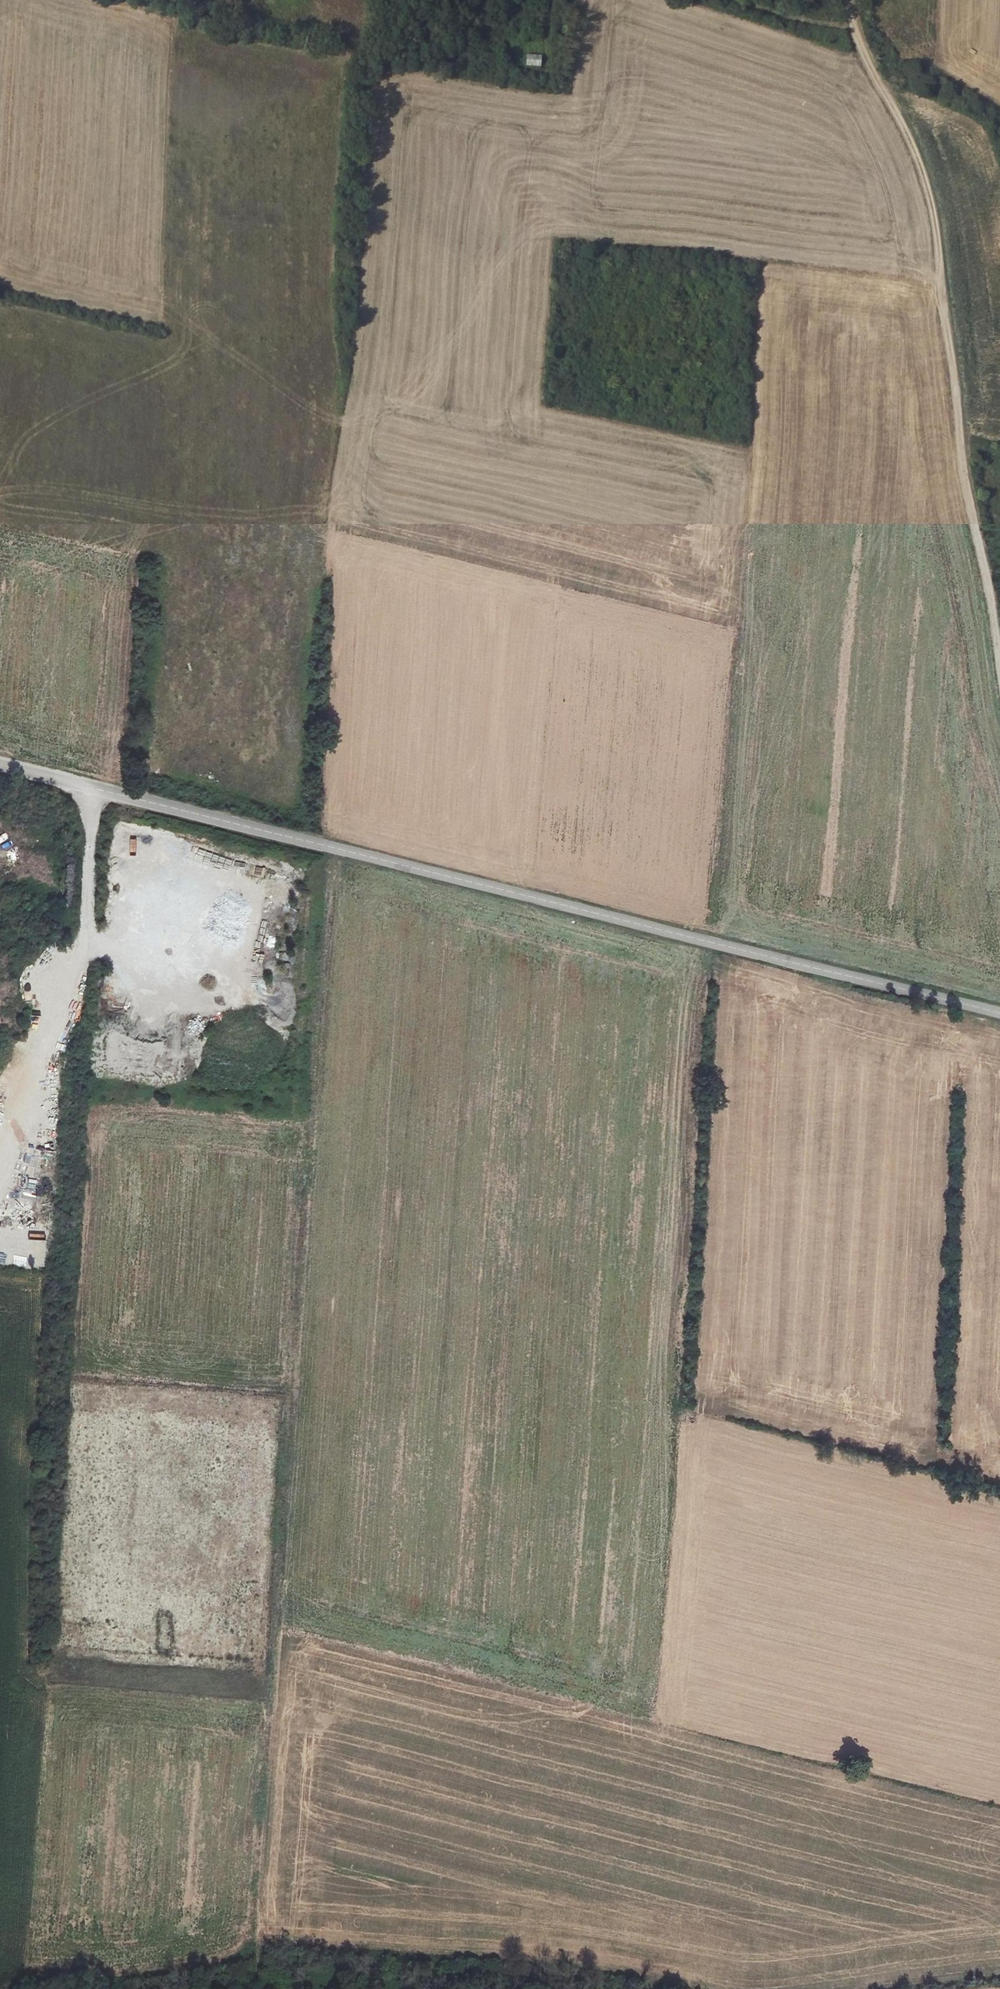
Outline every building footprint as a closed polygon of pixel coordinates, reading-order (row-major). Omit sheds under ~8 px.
[(542,55),(527,54),(526,64),(541,66),(542,55)] [(161,988),(146,990),(147,998),(162,996),(161,988)] [(42,1096),(48,1086),(43,1083),(37,1093),(42,1096)]
